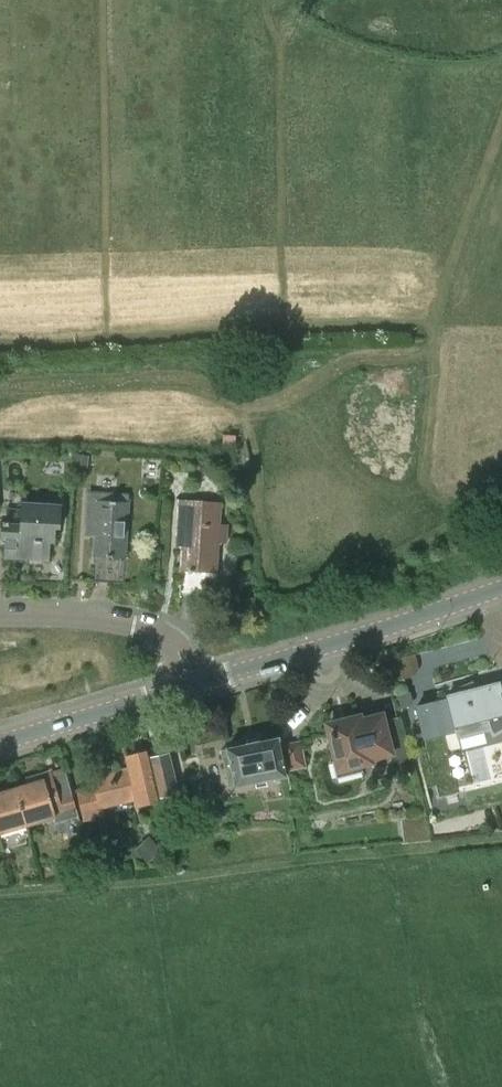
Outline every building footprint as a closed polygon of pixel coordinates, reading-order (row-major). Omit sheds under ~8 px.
[(89,456),(77,455),(75,469),(87,470),(89,456)] [(219,523),(220,504),(178,501),(176,535),(183,535),(179,594),(201,595),(203,571),(216,572),(218,542),(227,543),(228,523),(219,523)] [(95,537),(94,557),(93,583),(123,585),(128,504),(88,502),(86,536),(95,537)] [(2,524),(1,540),(6,540),(5,558),(48,561),(50,542),(54,543),(55,528),(59,528),(60,506),(22,503),(22,509),(7,508),(6,522),(4,522),(3,524),(2,524)] [(256,597),(245,598),(247,607),(257,605),(256,597)] [(416,709),(422,735),(447,728),(447,726),(455,724),(458,738),(492,729),(494,733),(501,729),(501,683),(499,684),(498,684),(472,690),(469,684),(462,687),(461,688),(461,689),(463,693),(448,696),(447,697),(446,697),(446,698),(447,701),(416,709)] [(408,691),(396,695),(400,708),(409,706),(412,702),(408,691)] [(333,763),(337,778),(361,772),(359,765),(370,762),(369,758),(389,753),(390,753),(381,716),(360,722),(359,718),(328,726),(337,762),(333,763)] [(221,751),(229,787),(235,786),(235,787),(286,777),(278,739),(227,749),(227,750),(221,751)] [(304,764),(300,742),(283,745),(287,767),(304,764)] [(390,753),(389,753),(392,767),(406,764),(403,750),(390,753)] [(92,780),(94,787),(76,791),(83,820),(104,815),(102,807),(135,800),(136,807),(158,801),(147,751),(126,756),(129,768),(121,771),(122,772),(92,780)] [(150,759),(158,797),(178,793),(169,754),(150,759)] [(34,783),(16,789),(27,826),(76,811),(71,792),(58,796),(51,771),(32,777),(34,783)] [(3,851),(26,844),(21,827),(27,826),(16,789),(0,794),(0,842),(3,851)] [(162,851),(150,838),(137,850),(149,864),(162,851)]
